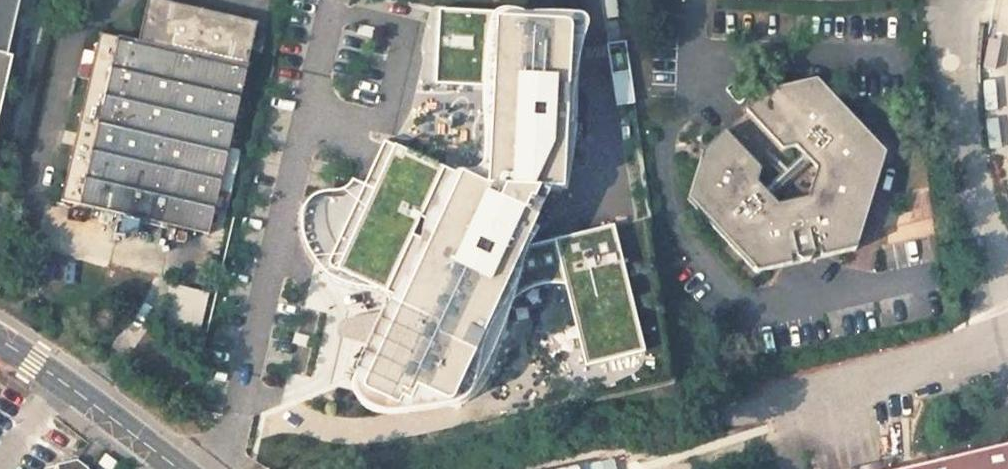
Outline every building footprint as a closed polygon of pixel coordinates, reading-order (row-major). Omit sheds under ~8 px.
[(12,0),(0,0),(0,51),(12,0)] [(574,39),(454,0),(446,0),(421,77),(473,94),(448,171),(369,146),(327,276),(365,288),(345,349),(318,341),(316,347),(304,343),(298,362),(340,375),(332,397),(381,413),(387,395),(426,407),(430,393),(455,401),(495,278),(498,279),(515,226),(514,226),(574,39)] [(93,39),(54,203),(202,241),(249,28),(145,5),(135,49),(93,39)] [(598,21),(600,42),(615,41),(611,20),(598,21)] [(8,55),(0,54),(0,87),(8,55)] [(709,141),(708,144),(691,192),(760,267),(789,262),(791,249),(796,248),(797,254),(797,255),(798,256),(799,257),(800,257),(801,258),(802,258),(803,258),(804,258),(805,258),(806,258),(808,258),(809,257),(811,256),(812,255),(813,255),(814,253),(814,252),(814,243),(819,242),(830,251),(854,246),(886,146),(817,73),(770,83),(750,103),(785,141),(799,138),(820,161),(812,190),(784,196),(762,174),(765,163),(726,124),(709,141)] [(575,366),(634,354),(609,233),(550,245),(575,366)] [(197,332),(201,291),(164,287),(160,328),(197,332)] [(887,468),(1007,468),(1007,442),(887,468)] [(93,463),(102,468),(110,468),(113,464),(99,455),(93,463)] [(51,465),(52,468),(83,468),(72,460),(51,465)]
